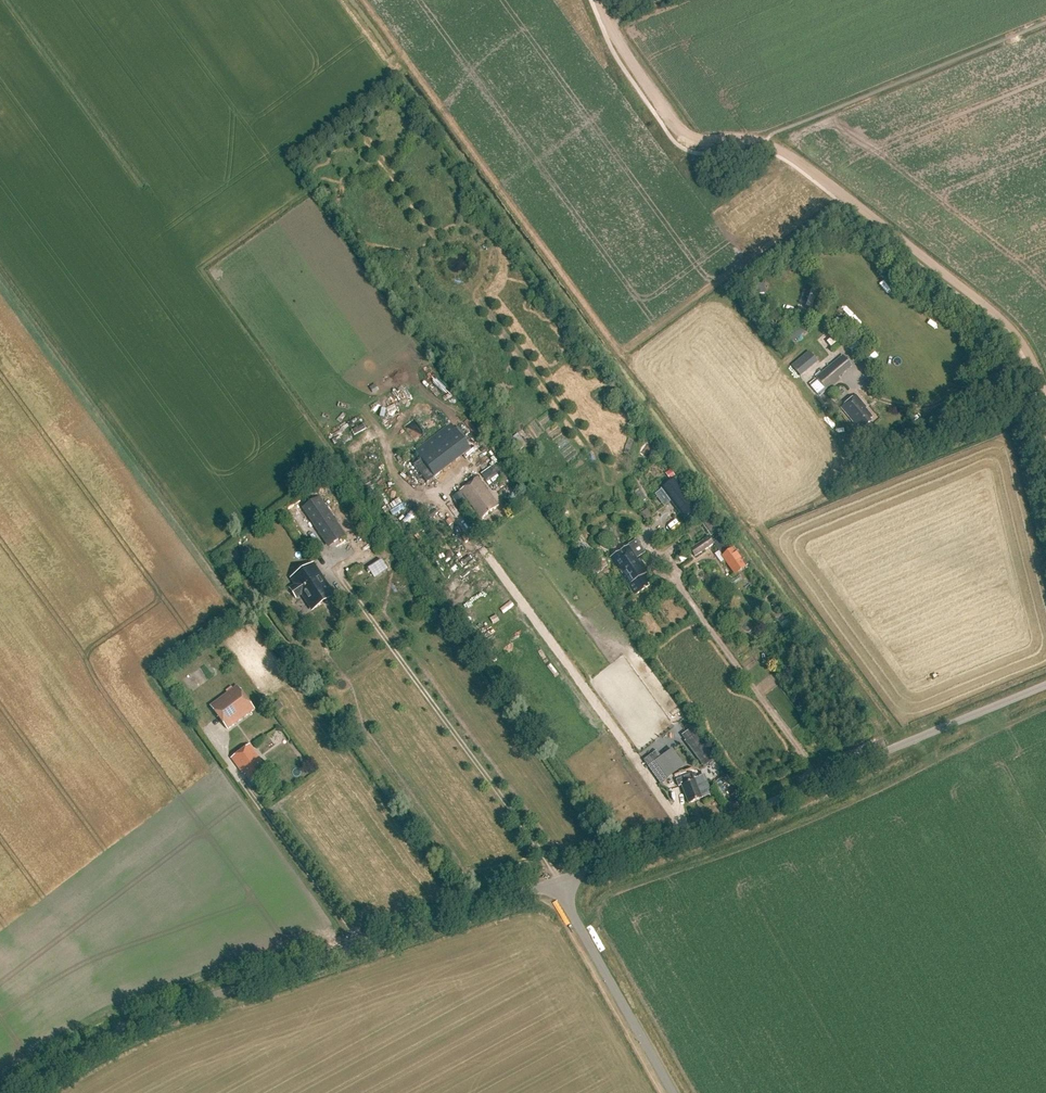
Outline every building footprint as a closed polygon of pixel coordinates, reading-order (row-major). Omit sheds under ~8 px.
[(809,286),(803,303),(814,308),(820,291),(809,286)] [(803,377),(821,360),(811,349),(793,366),(803,377)] [(853,367),(843,354),(816,377),(828,391),(841,380),(840,378),(853,367)] [(856,395),(842,408),(858,427),(861,424),(864,427),(871,421),(870,420),(872,417),(867,411),(868,410),(856,395)] [(471,451),(451,424),(415,451),(421,460),(434,478),(471,451)] [(514,442),(521,450),(530,443),(523,434),(514,442)] [(427,483),(434,478),(421,460),(414,466),(427,483)] [(499,461),(483,473),(490,482),(506,471),(499,461)] [(530,476),(535,473),(531,468),(526,471),(530,476)] [(461,489),(482,519),(499,507),(478,478),(461,489)] [(697,510),(675,480),(661,490),(655,495),(664,507),(671,502),(684,520),(697,510)] [(458,507),(466,502),(458,491),(451,497),(458,507)] [(330,545),(344,536),(319,499),(306,508),(330,545)] [(428,516),(431,520),(438,514),(435,510),(428,516)] [(709,520),(704,524),(712,535),(717,531),(709,520)] [(723,535),(713,543),(708,536),(690,550),(695,557),(712,544),(734,574),(746,565),(723,535)] [(644,552),(637,540),(609,557),(634,597),(648,588),(646,584),(650,582),(645,573),(648,571),(638,556),(644,552)] [(584,562),(593,576),(607,566),(598,553),(584,562)] [(470,556),(460,562),(463,565),(472,559),(470,556)] [(375,578),(388,569),(381,560),(368,569),(375,578)] [(295,576),(300,583),(291,589),(297,598),(302,594),(313,610),(323,604),(321,601),(332,594),(313,564),(295,576)] [(777,603),(768,610),(779,626),(789,619),(777,603)] [(228,730),(255,710),(237,686),(210,706),(228,730)] [(279,711),(283,708),(278,701),(274,704),(279,711)] [(696,732),(692,727),(682,734),(686,740),(685,740),(689,746),(699,738),(696,733),(696,732)] [(257,783),(270,773),(250,745),(231,759),(242,773),(244,772),(252,783),(255,780),(257,783)] [(643,760),(660,784),(667,779),(655,761),(660,757),(655,752),(643,760)] [(699,788),(693,774),(675,781),(678,787),(681,786),(688,805),(702,799),(698,789),(699,788)]
